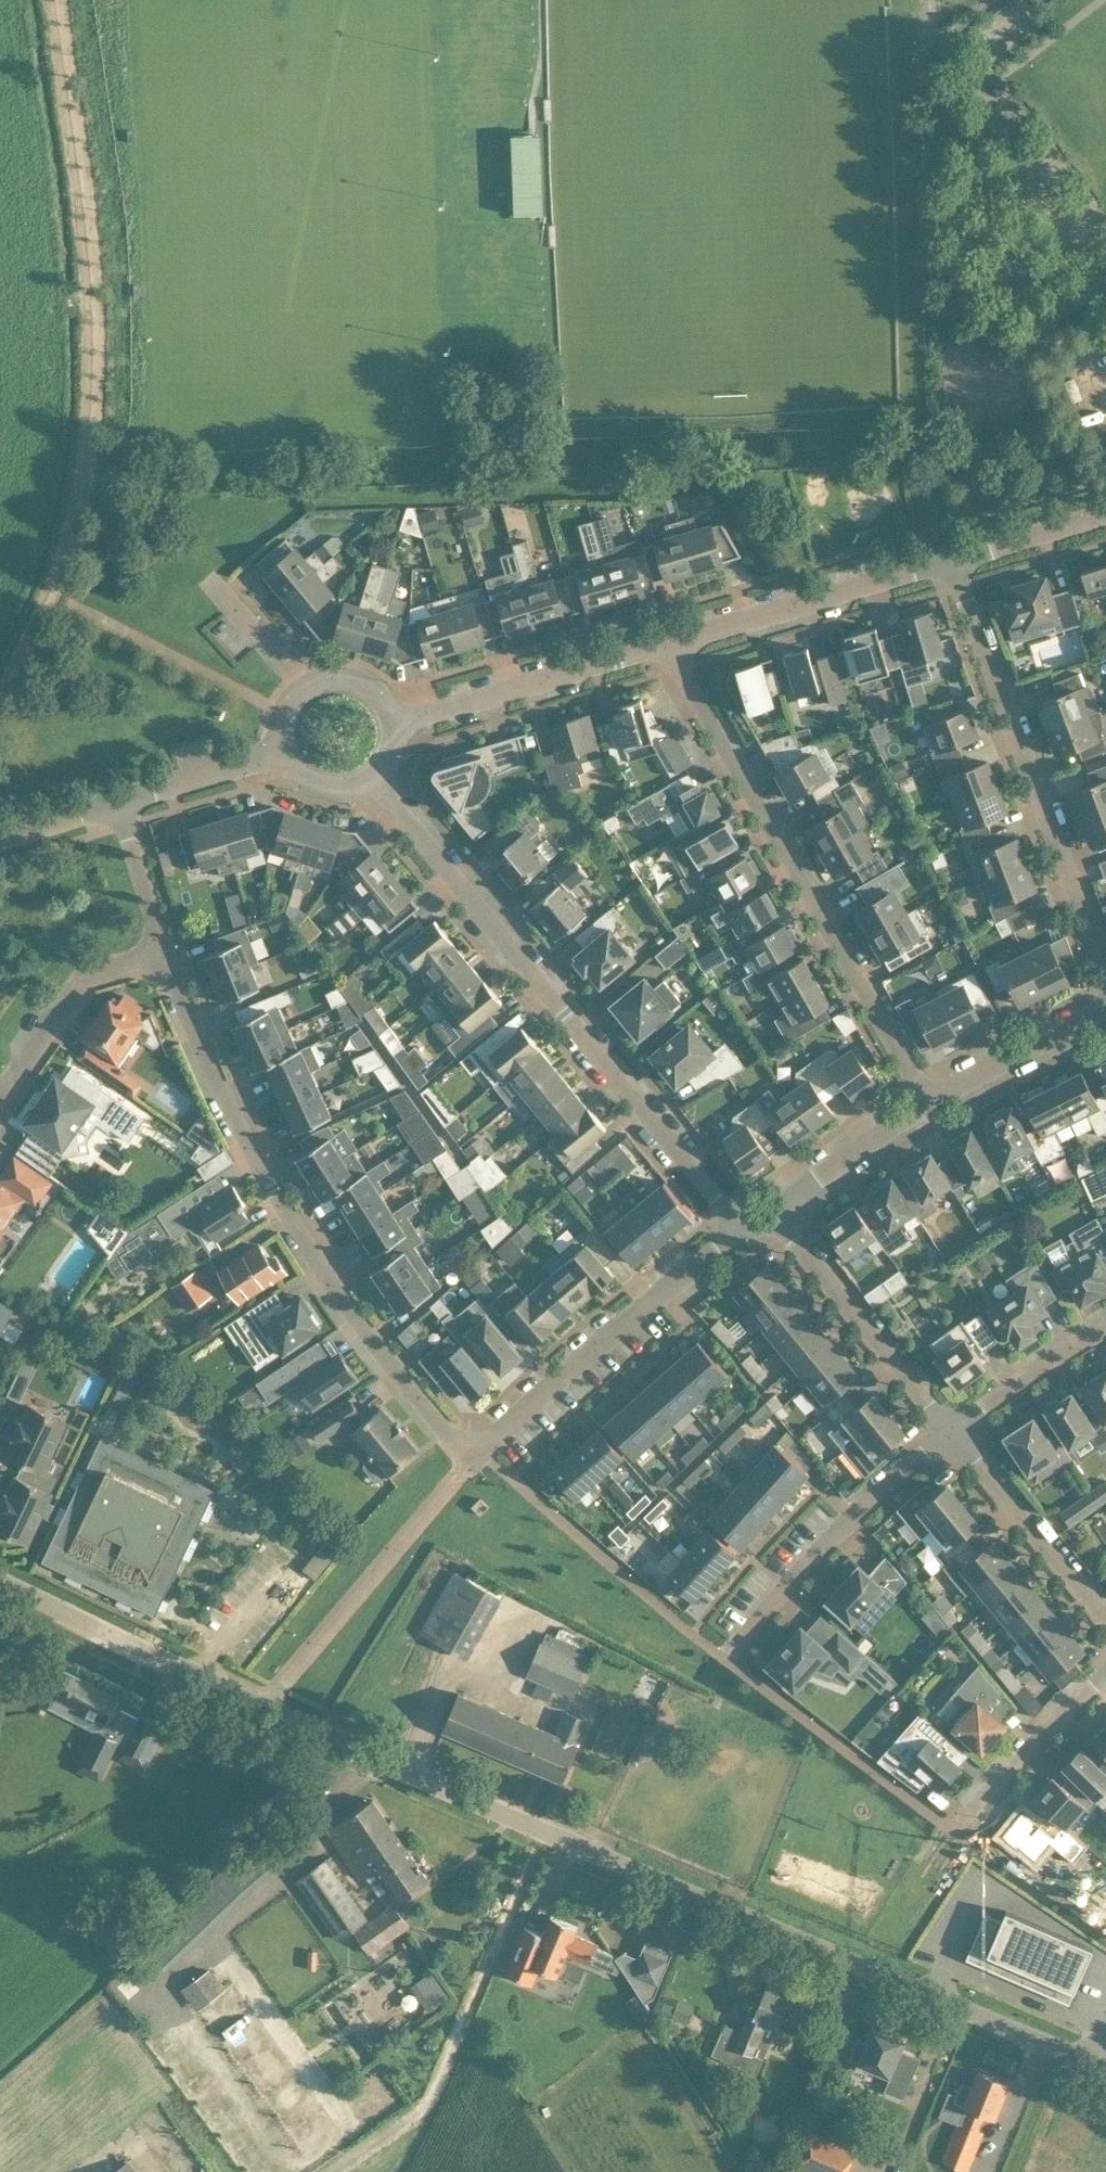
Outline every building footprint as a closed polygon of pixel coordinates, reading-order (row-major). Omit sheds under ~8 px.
[(924,47),(915,54),(920,61),(929,54),(924,47)] [(512,135),(515,213),(545,212),(542,134),(512,135)] [(662,500),(666,513),(676,510),(672,497),(662,500)] [(461,506),(466,527),(484,522),(480,506),(461,506)] [(407,507),(400,529),(423,537),(414,507),(407,507)] [(399,520),(402,510),(393,508),(391,517),(399,520)] [(431,508),(418,512),(424,532),(437,528),(431,508)] [(694,514),(679,519),(694,569),(700,568),(700,567),(722,561),(720,554),(738,549),(722,521),(698,528),(694,514)] [(654,581),(655,581),(653,573),(665,570),(667,577),(688,570),(689,571),(694,569),(679,519),(664,523),(669,537),(643,544),(654,581)] [(592,567),(566,575),(574,604),(587,601),(589,608),(611,601),(611,602),(616,600),(602,550),(601,550),(592,520),(580,523),(592,567)] [(287,537),(263,557),(272,567),(267,572),(281,589),(281,590),(284,594),(333,554),(341,548),(332,536),(315,549),(304,558),(287,537)] [(515,551),(522,573),(537,624),(542,622),(564,615),(562,608),(574,604),(566,575),(539,582),(527,539),(513,543),(515,551)] [(616,546),(602,550),(616,600),(622,598),(644,591),(642,585),(654,581),(643,544),(642,544),(644,552),(619,559),(616,546)] [(491,597),(486,598),(494,628),(507,624),(509,631),(531,625),(537,624),(522,573),(515,551),(500,556),(505,572),(485,578),(491,597)] [(333,554),(284,594),(288,599),(289,599),(303,616),(309,612),(316,620),(335,606),(337,598),(323,581),(341,565),(333,554)] [(335,606),(316,620),(325,631),(324,637),(335,639),(347,641),(358,643),(357,644),(363,645),(387,566),(373,562),(360,605),(337,598),(335,606)] [(1081,570),(1089,595),(1105,590),(1105,563),(1081,570)] [(387,566),(363,645),(369,647),(379,651),(390,655),(400,661),(403,655),(415,651),(408,629),(409,621),(400,618),(406,600),(393,596),(401,570),(387,566)] [(1026,628),(1043,623),(1044,627),(1054,625),(1055,631),(1082,623),(1080,615),(1074,594),(1057,599),(1056,594),(1050,596),(1045,577),(1038,579),(1037,574),(1019,579),(1021,584),(1014,586),(1018,600),(1008,603),(1013,619),(1008,620),(1014,641),(1029,637),(1026,628)] [(455,593),(442,597),(457,647),(462,646),(462,645),(484,639),(482,632),(494,628),(486,598),(459,606),(455,593)] [(432,614),(409,621),(408,629),(415,651),(427,648),(429,655),(451,648),(451,649),(457,647),(442,597),(428,601),(432,614)] [(897,653),(901,665),(907,686),(932,678),(926,657),(942,652),(930,611),(901,619),(910,649),(897,653)] [(838,649),(841,657),(844,667),(849,665),(852,677),(864,674),(864,676),(901,665),(897,653),(892,635),(880,638),(876,627),(841,637),(844,648),(840,650),(840,649),(838,649)] [(786,671),(791,689),(794,688),(797,696),(810,692),(814,703),(830,699),(831,703),(847,699),(835,659),(819,664),(819,661),(812,662),(808,647),(784,654),(789,670),(786,671)] [(729,674),(728,676),(727,678),(727,680),(727,681),(727,683),(728,685),(729,687),(744,713),(745,712),(743,710),(748,707),(749,712),(774,704),(771,695),(781,690),(775,669),(765,672),(761,661),(737,668),(734,669),(732,670),(731,672),(729,674)] [(1045,707),(1041,708),(1048,727),(1097,709),(1099,708),(1091,688),(1087,686),(1084,687),(1079,672),(1053,682),(1058,695),(1043,701),(1045,707)] [(602,723),(609,744),(611,751),(617,763),(658,751),(671,775),(692,762),(674,731),(669,734),(665,728),(663,729),(661,724),(662,723),(661,722),(659,724),(650,709),(645,711),(641,698),(620,705),(622,710),(614,712),(617,719),(602,723)] [(1048,727),(1056,747),(1060,746),(1062,752),(1077,746),(1082,759),(1102,751),(1104,751),(1105,750),(1105,744),(1102,732),(1102,723),(1101,715),(1099,708),(1097,709),(1048,727)] [(931,751),(937,765),(963,755),(958,742),(973,736),(971,731),(975,729),(967,709),(930,723),(930,722),(928,723),(938,748),(931,751)] [(837,718),(842,734),(856,730),(851,713),(837,718)] [(551,729),(557,750),(559,757),(545,761),(552,785),(557,783),(564,789),(582,784),(579,772),(585,770),(585,769),(604,764),(589,714),(568,720),(569,724),(551,729)] [(810,727),(794,732),(798,747),(814,742),(810,727)] [(434,777),(435,778),(444,789),(440,792),(435,786),(433,787),(476,839),(493,825),(480,803),(483,801),(485,799),(489,794),(490,791),(491,788),(491,784),(491,778),(491,775),(498,772),(526,760),(519,736),(528,734),(527,732),(442,757),(443,759),(461,753),(462,759),(439,766),(436,767),(435,768),(434,769),(434,771),(433,772),(433,774),(434,775),(434,777)] [(794,732),(778,736),(761,741),(760,742),(768,756),(769,756),(779,753),(798,747),(794,732)] [(824,745),(834,740),(832,737),(815,742),(819,748),(824,745)] [(778,773),(789,792),(792,790),(795,795),(809,787),(817,799),(841,785),(833,772),(827,775),(813,752),(812,752),(812,753),(778,773)] [(963,755),(937,765),(942,779),(949,777),(958,801),(996,786),(989,767),(985,768),(983,763),(968,768),(963,755)] [(889,765),(895,780),(909,775),(903,759),(889,765)] [(1075,798),(1082,817),(1105,808),(1105,764),(1087,771),(1092,785),(1076,790),(1079,796),(1075,798)] [(905,779),(897,782),(900,790),(908,787),(905,779)] [(816,831),(812,833),(823,851),(858,830),(869,824),(858,804),(864,801),(851,780),(841,785),(835,788),(817,799),(827,817),(813,825),(816,831)] [(679,810),(690,828),(708,817),(720,811),(718,808),(723,805),(722,804),(721,805),(713,791),(710,793),(707,789),(702,792),(697,784),(676,796),(669,784),(627,806),(636,822),(645,817),(648,823),(661,816),(663,819),(679,810)] [(996,786),(958,801),(967,825),(960,827),(966,842),(992,832),(987,819),(1002,813),(1000,808),(1004,806),(996,786)] [(529,806),(508,824),(491,837),(502,850),(501,857),(495,862),(498,867),(497,877),(508,878),(515,888),(549,860),(536,844),(539,841),(540,834),(537,831),(540,829),(540,820),(529,806)] [(273,813),(262,816),(269,838),(267,845),(288,851),(284,865),(292,868),(299,869),(314,822),(308,821),(297,817),(287,812),(277,807),(273,813)] [(1082,817),(1089,837),(1093,835),(1095,841),(1105,837),(1105,808),(1082,817)] [(226,819),(220,821),(235,869),(249,865),(245,851),(267,845),(269,838),(262,816),(250,820),(248,813),(226,819)] [(602,821),(609,832),(620,825),(614,814),(602,821)] [(686,875),(719,856),(739,844),(726,822),(715,828),(708,817),(690,828),(667,841),(686,875)] [(195,836),(181,840),(190,868),(216,860),(220,873),(235,869),(220,821),(214,822),(214,823),(193,829),(195,836)] [(314,822),(299,869),(313,874),(317,861),(338,867),(341,861),(360,847),(352,837),(352,830),(341,829),(330,827),(319,825),(319,824),(314,822)] [(858,830),(823,851),(833,869),(837,867),(840,872),(854,864),(864,882),(888,868),(896,864),(890,853),(882,857),(878,849),(871,853),(858,830)] [(992,832),(966,842),(971,856),(978,854),(987,878),(1025,863),(1018,844),(1014,845),(1012,840),(997,845),(992,832)] [(917,836),(906,841),(912,851),(922,846),(917,836)] [(327,925),(327,926),(392,874),(388,869),(373,852),(368,856),(360,847),(341,861),(338,867),(353,886),(342,894),(351,905),(327,925)] [(557,938),(571,927),(574,930),(582,923),(580,920),(586,914),(574,899),(577,896),(570,888),(588,874),(573,855),(551,873),(559,883),(531,907),(557,938)] [(719,856),(686,875),(682,878),(689,890),(694,887),(697,893),(705,895),(715,889),(721,900),(745,886),(759,878),(756,873),(760,871),(753,859),(749,861),(746,856),(726,867),(719,856)] [(1025,863),(987,878),(996,902),(989,904),(996,922),(1006,916),(1021,909),(1016,896),(1031,890),(1029,884),(1033,883),(1025,863)] [(292,868),(289,879),(295,881),(299,869),(292,868)] [(863,913),(860,915),(870,934),(906,913),(893,891),(899,887),(888,868),(864,882),(874,900),(860,908),(863,913)] [(392,874),(327,926),(337,937),(372,908),(390,930),(413,911),(404,901),(410,896),(395,878),(396,878),(392,874)] [(745,886),(721,900),(706,909),(719,932),(735,923),(741,934),(759,923),(778,912),(765,890),(742,903),(736,892),(746,886),(745,886)] [(965,889),(953,894),(957,905),(969,901),(965,889)] [(342,900),(336,905),(341,912),(348,907),(342,900)] [(1021,909),(1006,916),(1014,930),(1038,918),(1031,904),(1021,909)] [(906,913),(870,934),(880,952),(884,950),(887,955),(901,947),(908,959),(933,945),(925,932),(929,929),(916,907),(906,913)] [(610,908),(582,931),(591,942),(576,954),(578,957),(575,960),(585,973),(589,970),(601,985),(634,957),(614,932),(624,924),(610,908)] [(243,909),(230,913),(234,925),(247,921),(243,909)] [(285,912),(267,918),(272,931),(290,924),(285,912)] [(321,931),(307,913),(297,927),(310,941),(321,931)] [(389,960),(403,948),(420,968),(420,967),(452,941),(453,941),(435,920),(423,929),(417,921),(419,919),(419,918),(381,949),(389,960)] [(675,926),(681,938),(693,931),(686,920),(675,926)] [(720,945),(728,958),(733,956),(736,961),(743,963),(754,957),(760,967),(784,953),(797,946),(795,941),(798,938),(791,926),(788,929),(784,923),(766,935),(759,923),(741,934),(720,945)] [(205,955),(214,978),(250,964),(251,965),(259,961),(245,926),(214,937),(219,949),(205,955)] [(1066,934),(1025,954),(1044,991),(1062,982),(1060,978),(1066,975),(1062,968),(1076,961),(1066,934)] [(689,949),(679,935),(656,954),(666,968),(689,949)] [(452,941),(420,967),(436,987),(468,961),(452,941)] [(784,953),(760,967),(743,977),(752,993),(760,989),(764,996),(773,991),(779,1001),(816,980),(803,957),(789,964),(784,953)] [(985,966),(988,971),(997,991),(1010,985),(1018,999),(1023,996),(1025,1000),(1044,991),(1025,954),(1002,966),(999,959),(985,966)] [(317,970),(311,956),(300,961),(306,975),(317,970)] [(468,961),(436,987),(428,994),(444,1014),(452,1008),(484,981),(468,961)] [(250,964),(214,978),(223,1002),(260,987),(251,965),(250,964)] [(937,990),(940,997),(958,1034),(977,1024),(975,1020),(980,1018),(973,1003),(986,997),(976,977),(973,972),(937,990)] [(367,1001),(355,985),(360,982),(354,974),(339,985),(350,999),(357,1009),(362,1016),(365,1013),(375,1005),(377,1004),(372,997),(367,1001)] [(654,987),(645,977),(611,1004),(639,1038),(655,1025),(657,1027),(666,1020),(664,1017),(673,1010),(672,1009),(682,1001),(664,979),(654,987)] [(484,981),(452,1008),(444,1014),(462,1035),(449,1045),(458,1056),(498,1022),(490,1012),(502,1001),(485,980),(484,981)] [(816,980),(779,1001),(785,1012),(775,1018),(788,1042),(820,1023),(814,1013),(830,1003),(816,980)] [(233,1025),(243,1048),(288,1027),(278,1004),(290,998),(285,988),(258,1001),(263,1011),(233,1025)] [(87,1044),(78,1056),(116,1083),(125,1070),(114,1062),(135,1032),(153,1045),(163,1041),(151,1013),(143,1016),(138,1013),(142,1008),(124,995),(120,1000),(113,996),(91,1028),(89,1026),(82,1035),(91,1041),(89,1045),(87,1044)] [(923,1023),(932,1042),(938,1039),(940,1043),(958,1034),(940,997),(916,1009),(910,997),(895,1004),(910,1029),(923,1023)] [(357,1009),(350,999),(337,1005),(342,1016),(357,1009)] [(375,1005),(365,1013),(380,1033),(390,1025),(375,1005)] [(847,1006),(836,1014),(847,1033),(859,1026),(847,1006)] [(405,1046),(390,1025),(380,1033),(395,1054),(405,1046)] [(507,1074),(508,1074),(539,1048),(540,1047),(522,1026),(509,1037),(501,1028),(502,1027),(501,1026),(460,1059),(461,1061),(465,1058),(473,1068),(482,1060),(497,1079),(485,1090),(486,1091),(507,1074)] [(288,1027),(243,1048),(254,1070),(266,1065),(299,1050),(298,1047),(288,1027)] [(372,1043),(361,1028),(350,1035),(359,1048),(372,1043)] [(697,1044),(684,1028),(671,1040),(670,1039),(667,1042),(667,1043),(653,1054),(655,1058),(653,1060),(662,1071),(664,1069),(676,1083),(704,1060),(720,1080),(746,1066),(732,1049),(726,1054),(720,1046),(712,1052),(702,1040),(697,1044)] [(298,1047),(299,1050),(266,1065),(275,1086),(311,1070),(321,1065),(310,1042),(300,1047),(300,1046),(298,1047)] [(429,1079),(421,1068),(429,1062),(416,1045),(408,1051),(405,1046),(395,1054),(418,1088),(429,1079)] [(367,1051),(365,1056),(374,1068),(386,1063),(375,1047),(367,1051)] [(539,1048),(508,1074),(524,1094),(556,1067),(539,1048)] [(827,1049),(812,1060),(828,1084),(839,1076),(854,1098),(864,1090),(866,1093),(874,1087),(872,1085),(876,1082),(852,1048),(840,1056),(837,1050),(827,1049)] [(798,1085),(788,1093),(812,1127),(815,1125),(817,1127),(824,1122),(823,1120),(833,1112),(818,1091),(828,1084),(812,1060),(796,1071),(795,1080),(798,1085)] [(1105,1089),(1105,1060),(1095,1065),(1105,1089)] [(401,1084),(386,1063),(374,1068),(389,1089),(401,1084)] [(33,1128),(17,1152),(34,1164),(49,1175),(63,1156),(61,1150),(78,1126),(90,1135),(98,1125),(109,1133),(112,1129),(130,1140),(146,1117),(72,1066),(62,1081),(61,1080),(56,1077),(49,1087),(41,1098),(38,1098),(34,1104),(34,1108),(24,1122),(33,1128)] [(556,1067),(524,1094),(540,1113),(572,1087),(556,1067)] [(311,1070),(275,1086),(286,1109),(321,1093),(311,1070)] [(1053,1085),(1071,1122),(1088,1113),(1098,1135),(1105,1131),(1105,1092),(1096,1097),(1082,1070),(1053,1085)] [(421,1092),(445,1125),(455,1117),(432,1083),(421,1092)] [(1037,1126),(1026,1132),(1033,1146),(1042,1163),(1065,1151),(1055,1130),(1071,1122),(1053,1085),(1024,1099),(1037,1126)] [(572,1087),(540,1113),(556,1133),(588,1107),(572,1087)] [(747,1088),(740,1092),(749,1104),(755,1100),(747,1088)] [(321,1093),(286,1109),(296,1131),(331,1115),(321,1093)] [(755,1100),(749,1104),(765,1128),(776,1121),(791,1142),(801,1135),(803,1137),(811,1132),(809,1129),(812,1127),(788,1093),(777,1100),(774,1095),(764,1093),(755,1100)] [(409,1116),(419,1109),(413,1100),(397,1110),(403,1120),(409,1116)] [(724,1138),(728,1144),(726,1146),(731,1153),(734,1151),(748,1172),(752,1169),(754,1172),(761,1167),(760,1164),(770,1157),(755,1135),(765,1128),(749,1104),(733,1115),(732,1125),(735,1130),(724,1138)] [(997,1143),(984,1150),(994,1169),(999,1178),(1025,1164),(1019,1153),(1033,1146),(1026,1132),(1011,1106),(985,1120),(997,1143)] [(589,1107),(588,1107),(556,1133),(556,1134),(548,1141),(574,1172),(601,1146),(594,1138),(606,1128),(589,1107)] [(433,1129),(419,1109),(409,1116),(422,1136),(433,1129)] [(455,1117),(445,1125),(455,1139),(466,1131),(455,1117)] [(312,1132),(300,1140),(307,1151),(330,1137),(331,1138),(336,1135),(330,1125),(329,1124),(312,1132)] [(951,1155),(937,1163),(950,1184),(953,1189),(969,1180),(971,1183),(981,1177),(982,1179),(986,1177),(985,1175),(994,1169),(984,1150),(971,1128),(948,1142),(955,1154),(951,1156),(951,1155)] [(447,1149),(433,1129),(422,1136),(435,1157),(447,1149)] [(307,1151),(296,1157),(310,1178),(348,1154),(345,1149),(336,1135),(331,1138),(330,1137),(307,1151)] [(217,1154),(201,1143),(191,1155),(203,1164),(217,1154)] [(472,1143),(463,1150),(470,1160),(480,1153),(472,1143)] [(613,1159),(624,1149),(619,1143),(607,1153),(613,1159)] [(435,1157),(433,1158),(446,1178),(462,1169),(447,1149),(435,1157)] [(348,1154),(310,1178),(323,1200),(334,1193),(362,1175),(367,1171),(354,1150),(348,1154)] [(913,1184),(901,1192),(914,1211),(919,1219),(937,1208),(930,1197),(950,1184),(937,1163),(931,1152),(904,1169),(913,1184)] [(471,1162),(467,1165),(474,1175),(480,1183),(486,1191),(507,1175),(492,1155),(485,1160),(480,1153),(470,1160),(471,1162)] [(601,1169),(613,1159),(607,1153),(595,1162),(601,1169)] [(15,1157),(0,1178),(0,1256),(3,1258),(6,1255),(7,1256),(17,1242),(15,1241),(19,1236),(4,1226),(25,1196),(36,1203),(50,1182),(15,1157)] [(362,1175),(334,1193),(347,1213),(375,1195),(381,1192),(385,1189),(378,1179),(391,1170),(385,1160),(367,1171),(362,1175)] [(1083,1177),(1093,1199),(1105,1193),(1105,1173),(1103,1167),(1083,1177)] [(574,1192),(585,1182),(579,1175),(568,1185),(574,1192)] [(883,1220),(871,1228),(884,1247),(888,1253),(911,1237),(906,1230),(908,1228),(904,1218),(914,1211),(901,1192),(892,1178),(886,1182),(883,1178),(870,1187),(873,1191),(867,1195),(883,1220)] [(644,1198),(672,1231),(692,1215),(664,1181),(644,1198)] [(212,1195),(208,1195),(201,1184),(157,1213),(172,1235),(176,1236),(190,1227),(193,1232),(197,1233),(208,1226),(216,1238),(248,1218),(241,1207),(245,1205),(232,1185),(213,1197),(212,1195)] [(479,1187),(462,1198),(470,1209),(487,1198),(479,1187)] [(375,1195),(347,1213),(360,1234),(394,1212),(381,1192),(375,1195)] [(625,1213),(653,1247),(672,1231),(644,1198),(625,1213)] [(394,1212),(360,1234),(374,1254),(391,1243),(415,1227),(408,1215),(419,1208),(413,1200),(394,1212)] [(884,1247),(871,1228),(854,1205),(825,1226),(846,1256),(867,1241),(875,1253),(884,1247)] [(503,1213),(492,1221),(503,1237),(513,1228),(503,1213)] [(606,1230),(633,1263),(653,1247),(625,1213),(606,1230)] [(990,1215),(976,1224),(981,1231),(995,1222),(990,1215)] [(1054,1269),(1064,1288),(1070,1284),(1081,1303),(1105,1289),(1105,1288),(1104,1285),(1105,1284),(1105,1267),(1101,1259),(1105,1256),(1105,1232),(1098,1217),(1073,1231),(1077,1239),(1068,1245),(1075,1257),(1054,1269)] [(511,1236),(521,1247),(541,1231),(531,1219),(511,1236)] [(566,1260),(566,1261),(592,1293),(593,1292),(593,1293),(614,1275),(605,1264),(617,1254),(592,1223),(559,1252),(566,1260)] [(111,1255),(106,1262),(117,1279),(131,1270),(130,1268),(152,1254),(148,1248),(135,1227),(128,1232),(111,1255)] [(398,1253),(372,1271),(378,1280),(376,1282),(381,1290),(384,1289),(388,1295),(429,1267),(415,1245),(424,1239),(415,1227),(391,1243),(398,1253)] [(496,1249),(509,1265),(524,1252),(511,1237),(496,1249)] [(271,1262),(259,1245),(203,1283),(195,1271),(173,1286),(189,1309),(211,1294),(208,1290),(225,1279),(239,1300),(272,1278),(273,1280),(286,1272),(276,1258),(271,1262)] [(987,1303),(1003,1327),(1008,1335),(1011,1332),(1019,1344),(1034,1334),(1032,1330),(1042,1323),(1037,1315),(1045,1310),(1041,1305),(1056,1295),(1033,1260),(1013,1274),(1019,1283),(987,1303)] [(566,1261),(546,1277),(573,1309),(592,1293),(566,1261)] [(748,1281),(736,1291),(751,1310),(783,1284),(767,1265),(755,1275),(754,1274),(747,1280),(748,1281)] [(462,1276),(471,1287),(483,1277),(473,1266),(462,1276)] [(441,1285),(429,1267),(388,1295),(392,1301),(389,1302),(395,1310),(397,1309),(400,1313),(441,1285)] [(892,1293),(909,1281),(900,1269),(883,1280),(892,1293)] [(546,1277),(527,1294),(554,1325),(573,1309),(546,1277)] [(554,1325),(527,1294),(515,1281),(486,1305),(490,1311),(508,1331),(517,1324),(533,1344),(554,1326),(554,1325)] [(783,1284),(751,1310),(766,1328),(797,1302),(783,1284)] [(258,1304),(226,1325),(237,1342),(238,1341),(256,1368),(282,1351),(284,1354),(308,1338),(306,1335),(318,1327),(316,1324),(319,1322),(306,1302),(303,1303),(299,1298),(302,1296),(301,1295),(267,1318),(258,1304)] [(0,1297),(0,1333),(16,1306),(0,1297)] [(439,1297),(430,1305),(442,1319),(451,1312),(439,1297)] [(797,1302),(766,1328),(781,1346),(812,1320),(797,1302)] [(462,1344),(474,1358),(483,1350),(501,1371),(521,1355),(487,1314),(474,1325),(467,1318),(461,1323),(451,1312),(442,1319),(452,1331),(462,1344)] [(932,1343),(940,1355),(936,1358),(957,1388),(986,1367),(972,1347),(977,1343),(983,1350),(998,1339),(985,1322),(980,1313),(964,1324),(962,1321),(932,1343)] [(399,1334),(408,1345),(426,1330),(416,1318),(399,1334)] [(719,1319),(711,1326),(720,1336),(728,1328),(719,1319)] [(812,1320),(781,1346),(796,1364),(827,1338),(812,1320)] [(728,1328),(720,1336),(729,1345),(737,1338),(728,1328)] [(827,1338),(796,1364),(810,1382),(842,1356),(827,1338)] [(699,1340),(679,1357),(708,1390),(727,1373),(699,1340)] [(332,1364),(317,1341),(256,1382),(257,1383),(263,1392),(269,1401),(295,1384),(310,1407),(356,1377),(342,1357),(332,1364)] [(492,1379),(474,1358),(462,1344),(447,1356),(437,1344),(419,1359),(437,1380),(448,1371),(470,1397),(492,1379)] [(750,1354),(742,1361),(750,1371),(759,1364),(750,1354)] [(39,1362),(26,1355),(7,1394),(20,1401),(39,1362)] [(842,1356),(810,1382),(824,1399),(819,1403),(828,1414),(849,1397),(842,1387),(857,1375),(842,1356)] [(679,1357),(661,1374),(690,1406),(708,1390),(679,1357)] [(759,1364),(750,1371),(759,1381),(767,1374),(759,1364)] [(1089,1397),(1105,1422),(1105,1421),(1105,1370),(1082,1385),(1089,1397)] [(661,1374),(642,1390),(671,1423),(690,1406),(661,1374)] [(124,1376),(116,1392),(127,1397),(135,1382),(124,1376)] [(257,1383),(238,1396),(244,1405),(263,1392),(257,1383)] [(642,1390),(624,1406),(652,1439),(671,1423),(642,1390)] [(849,1397),(828,1414),(837,1425),(842,1421),(856,1437),(888,1412),(873,1393),(857,1406),(849,1397)] [(1105,1422),(1089,1397),(1078,1404),(1071,1393),(1060,1400),(1056,1398),(1049,1403),(1049,1408),(1046,1410),(1070,1446),(1089,1433),(1101,1451),(1105,1448),(1105,1423),(1105,1422)] [(775,1394),(766,1401),(775,1411),(783,1404),(775,1394)] [(380,1478),(386,1473),(387,1475),(418,1450),(382,1407),(364,1421),(359,1414),(361,1413),(351,1399),(347,1401),(347,1400),(311,1424),(312,1425),(310,1426),(320,1440),(346,1423),(352,1431),(351,1432),(372,1457),(366,1462),(366,1466),(375,1478),(380,1478)] [(734,1419),(745,1408),(739,1402),(728,1412),(734,1419)] [(23,1463),(17,1476),(16,1476),(0,1510),(0,1531),(27,1544),(52,1493),(35,1485),(42,1472),(50,1455),(53,1456),(60,1440),(58,1439),(67,1421),(31,1404),(23,1422),(21,1421),(13,1437),(15,1438),(7,1455),(23,1463)] [(624,1406),(604,1423),(633,1456),(652,1439),(624,1406)] [(723,1429),(734,1419),(728,1412),(717,1423),(723,1429)] [(888,1412),(856,1437),(843,1448),(861,1464),(868,1475),(866,1477),(867,1478),(880,1466),(900,1449),(900,1448),(899,1448),(892,1440),(903,1431),(888,1412)] [(1045,1437),(1033,1418),(1001,1439),(1008,1450),(1013,1450),(1029,1473),(1044,1462),(1050,1471),(1072,1457),(1055,1431),(1045,1437)] [(736,1441),(747,1430),(741,1424),(730,1435),(736,1441)] [(302,1431),(290,1439),(299,1454),(311,1446),(302,1431)] [(604,1473),(621,1458),(596,1431),(580,1445),(604,1473)] [(42,1560),(50,1564),(155,1615),(215,1489),(102,1435),(42,1560)] [(725,1451),(736,1441),(730,1435),(719,1445),(725,1451)] [(698,1453),(709,1442),(703,1436),(692,1447),(698,1453)] [(808,1471),(776,1442),(759,1462),(791,1491),(808,1471)] [(246,1444),(229,1459),(241,1473),(258,1458),(246,1444)] [(588,1486),(604,1473),(580,1445),(564,1459),(588,1486)] [(688,1464),(698,1453),(692,1447),(682,1457),(688,1464)] [(572,1501),(588,1486),(564,1459),(548,1473),(572,1501)] [(700,1475),(711,1465),(705,1459),(694,1469),(700,1475)] [(791,1491),(759,1462),(742,1480),(775,1509),(791,1491)] [(689,1486),(700,1475),(694,1469),(683,1480),(689,1486)] [(663,1487),(674,1477),(668,1470),(657,1481),(663,1487)] [(775,1509),(742,1480),(726,1499),(758,1528),(775,1509)] [(1093,1489),(1101,1502),(1105,1499),(1105,1480),(1093,1489)] [(839,1490),(846,1498),(856,1488),(850,1481),(839,1490)] [(920,1538),(931,1529),(962,1503),(947,1484),(917,1509),(908,1498),(897,1509),(920,1538)] [(1101,1502),(1093,1489),(1061,1512),(1070,1525),(1101,1502)] [(645,1494),(636,1502),(642,1508),(651,1500),(645,1494)] [(480,1497),(472,1506),(480,1514),(489,1506),(480,1497)] [(663,1497),(654,1506),(660,1512),(669,1503),(664,1498),(663,1497)] [(758,1528),(726,1499),(709,1518),(741,1547),(758,1528)] [(636,1502),(627,1511),(633,1517),(642,1508),(636,1502)] [(962,1503),(931,1529),(945,1546),(940,1551),(949,1561),(970,1544),(962,1534),(978,1522),(962,1503)] [(654,1506),(645,1515),(650,1521),(660,1512),(654,1506)] [(618,1524),(609,1533),(615,1539),(624,1530),(622,1528),(618,1524)] [(624,1530),(615,1539),(620,1545),(630,1536),(626,1533),(624,1530)] [(719,1571),(734,1555),(706,1530),(692,1546),(719,1571)] [(303,1569),(317,1580),(339,1552),(325,1541),(303,1569)] [(970,1544),(949,1561),(958,1572),(952,1577),(966,1594),(977,1585),(1009,1559),(993,1541),(978,1553),(970,1544)] [(705,1587),(719,1571),(692,1546),(678,1562),(705,1587)] [(859,1565),(827,1601),(851,1622),(883,1587),(893,1595),(906,1581),(886,1556),(869,1574),(859,1565)] [(1009,1559),(977,1585),(992,1603),(1023,1577),(1009,1559)] [(691,1603),(705,1587),(678,1562),(663,1578),(691,1603)] [(421,1633),(431,1638),(466,1658),(500,1597),(455,1572),(421,1633)] [(1023,1577),(992,1603),(1007,1621),(1038,1595),(1023,1577)] [(1038,1595),(1007,1621),(1022,1639),(1053,1613),(1038,1595)] [(932,1605),(921,1614),(939,1635),(950,1626),(932,1605)] [(725,1636),(737,1620),(719,1606),(706,1622),(725,1636)] [(941,1615),(950,1625),(958,1618),(950,1608),(941,1615)] [(1053,1613),(1022,1639),(1036,1657),(1068,1631),(1053,1613)] [(850,1673),(866,1654),(865,1652),(858,1645),(838,1628),(821,1647),(801,1629),(787,1644),(783,1649),(784,1649),(770,1665),(794,1687),(811,1668),(832,1676),(838,1668),(850,1673)] [(968,1636),(976,1646),(985,1639),(976,1629),(968,1636)] [(1068,1631),(1036,1657),(1061,1688),(1082,1669),(1073,1658),(1083,1650),(1068,1631)] [(865,1637),(858,1645),(865,1652),(872,1644),(865,1637)] [(985,1639),(976,1646),(982,1653),(990,1646),(985,1639)] [(527,1675),(574,1695),(588,1661),(541,1641),(527,1675)] [(991,1664),(998,1672),(1006,1682),(1014,1675),(1000,1657),(991,1664)] [(1000,1693),(977,1665),(950,1696),(959,1705),(947,1720),(955,1727),(954,1727),(982,1751),(1005,1725),(985,1707),(998,1693),(999,1694),(1000,1693)] [(70,1673),(58,1698),(82,1710),(77,1719),(78,1720),(98,1730),(82,1760),(104,1770),(118,1742),(125,1746),(120,1757),(144,1769),(163,1733),(158,1730),(161,1724),(141,1714),(139,1718),(115,1705),(119,1698),(70,1673)] [(1014,1675),(1006,1682),(1033,1716),(1044,1706),(1025,1683),(1023,1685),(1014,1675)] [(556,1735),(479,1701),(459,1692),(443,1730),(563,1781),(579,1744),(578,1744),(588,1720),(566,1711),(556,1735)] [(962,1767),(939,1746),(948,1736),(922,1713),(901,1737),(913,1747),(892,1771),(918,1791),(927,1779),(941,1791),(962,1767)] [(1101,1751),(1102,1753),(1103,1751),(1105,1754),(1105,1724),(1091,1738),(1102,1750),(1101,1751)] [(1071,1775),(1094,1798),(1105,1785),(1105,1771),(1082,1747),(1062,1767),(1071,1775)] [(1098,1801),(1094,1798),(1071,1775),(1062,1785),(1052,1776),(1051,1778),(1048,1775),(1039,1786),(1041,1789),(1034,1797),(1044,1807),(1066,1826),(1084,1806),(1089,1811),(1098,1801)] [(373,1798),(355,1811),(328,1829),(362,1878),(376,1868),(399,1902),(430,1881),(373,1798)] [(1024,1809),(1003,1834),(1018,1847),(1020,1845),(1037,1860),(1052,1841),(1076,1861),(1089,1846),(1066,1826),(1044,1807),(1035,1818),(1024,1809)] [(327,1860),(298,1880),(338,1938),(367,1918),(327,1860)] [(395,1903),(354,1931),(369,1953),(410,1925),(395,1903)] [(986,1912),(966,1958),(1069,2003),(1094,1948),(1006,1910),(1002,1919),(986,1912)] [(578,1926),(552,1915),(544,1934),(526,1926),(506,1973),(533,1984),(539,1968),(557,1976),(567,1954),(591,1964),(599,1944),(575,1934),(578,1926)] [(669,1944),(653,1938),(651,1942),(646,1940),(639,1957),(627,1952),(626,1950),(615,1957),(638,1992),(648,2008),(650,2007),(646,2002),(654,1997),(673,1951),(667,1949),(669,1944)] [(309,1949),(308,1967),(316,1967),(317,1950),(309,1949)] [(208,1969),(182,1988),(193,2003),(219,1984),(208,1969)] [(429,2009),(449,1996),(432,1970),(412,1984),(429,2009)] [(726,2021),(712,2052),(728,2061),(757,2074),(777,2027),(792,1993),(768,1983),(754,2014),(749,2012),(740,2034),(724,2027),(727,2022),(726,2021)] [(638,1992),(625,2000),(637,2018),(650,2010),(648,2008),(638,1992)] [(672,2015),(687,2023),(695,2006),(679,1999),(672,2015)] [(858,2040),(851,2057),(892,2075),(886,2090),(903,2097),(919,2058),(899,2050),(904,2040),(889,2034),(891,2030),(879,2025),(877,2029),(874,2027),(867,2044),(858,2040)] [(959,2120),(977,2065),(959,2059),(941,2114),(959,2120)] [(945,2162),(942,2170),(946,2171),(958,2171),(960,2168),(967,2171),(983,2131),(977,2129),(984,2113),(994,2117),(1008,2083),(979,2071),(965,2105),(942,2161),(945,2162)] [(711,2094),(723,2109),(730,2103),(719,2088),(711,2094)] [(795,2167),(807,2171),(847,2171),(856,2150),(810,2130),(795,2167)] [(112,2171),(139,2171),(130,2159),(112,2171)]
